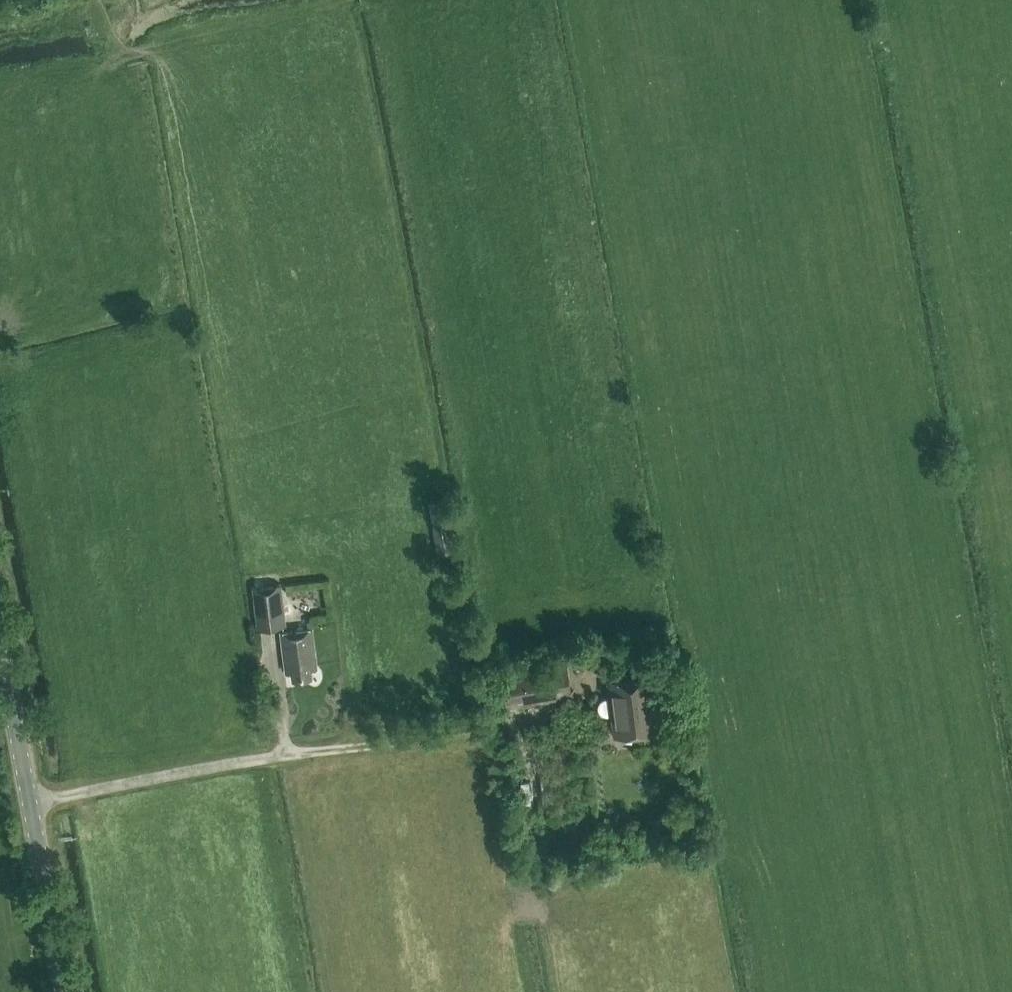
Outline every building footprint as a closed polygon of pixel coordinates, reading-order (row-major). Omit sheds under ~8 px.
[(429,502),(437,554),(456,551),(448,499),(429,502)] [(257,629),(287,626),(281,584),(252,588),(257,629)] [(309,666),(314,665),(311,631),(282,634),(287,669),(293,668),(294,676),(310,674),(309,666)] [(510,671),(515,706),(573,697),(568,662),(510,671)] [(605,714),(609,715),(612,714),(615,736),(659,730),(652,675),(608,681),(610,698),(607,698),(603,699),(601,701),(599,704),(599,707),(600,710),(602,713),(605,714)] [(672,822),(663,823),(663,837),(672,837),(672,822)]
